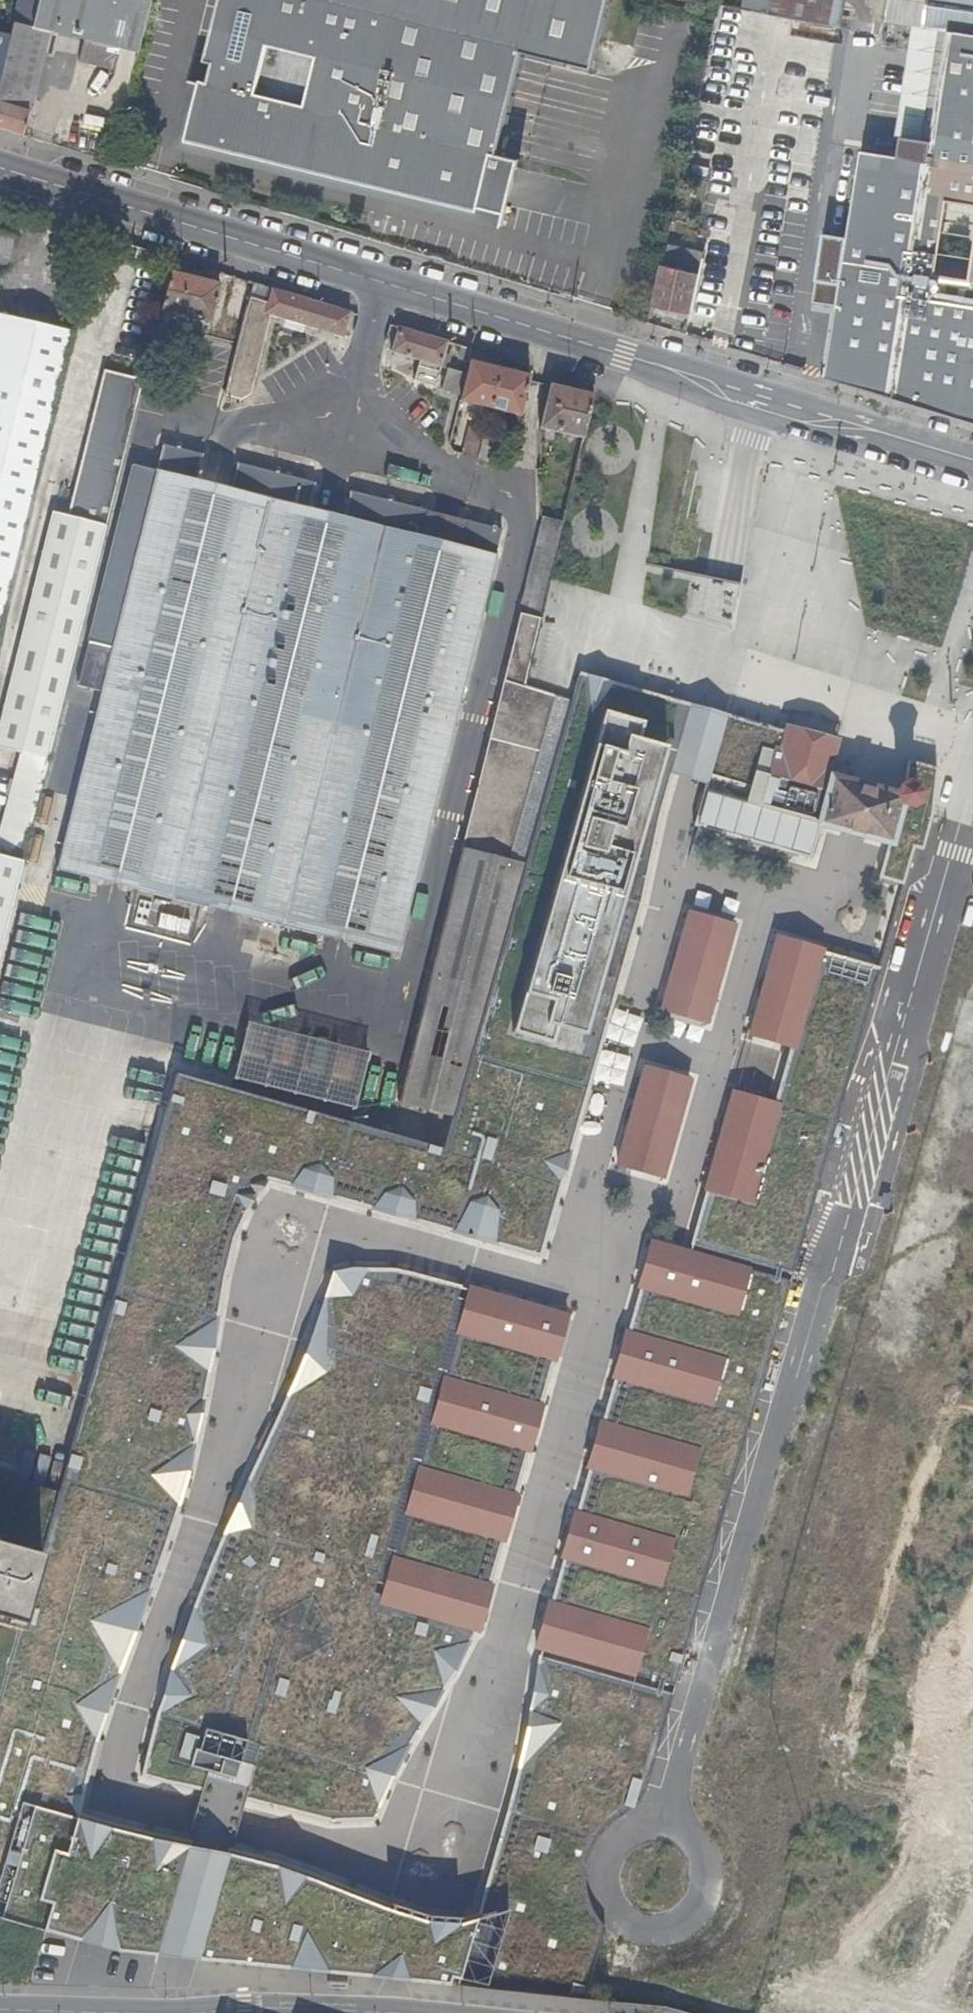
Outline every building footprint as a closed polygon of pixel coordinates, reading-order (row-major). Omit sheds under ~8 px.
[(10,25),(45,34),(82,42),(118,51),(136,56),(150,0),(16,0),(10,25)] [(203,62),(211,64),(206,83),(199,81),(199,84),(189,81),(188,83),(207,87),(195,135),(291,158),(293,151),(303,154),(302,159),(312,161),(313,156),(323,158),(319,176),(478,214),(479,209),(503,215),(500,230),(501,230),(511,190),(517,163),(496,158),(521,54),(590,71),(607,0),(219,0),(203,62)] [(742,12),(752,14),(768,17),(771,0),(744,0),(742,12)] [(768,17),(794,21),(839,29),(841,13),(844,0),(771,0),(768,17)] [(888,4),(886,19),(902,23),(904,23),(923,29),(948,33),(972,37),(972,0),(889,0),(888,4)] [(703,4),(701,13),(714,16),(716,8),(703,4)] [(10,25),(7,39),(0,70),(0,130),(18,136),(25,113),(45,34),(10,25)] [(927,165),(948,33),(923,29),(915,27),(893,160),(927,165)] [(948,33),(927,165),(893,160),(864,155),(860,182),(972,199),(972,37),(948,33)] [(82,42),(77,64),(113,73),(118,51),(82,42)] [(860,182),(864,155),(861,154),(825,379),(972,424),(972,199),(860,182)] [(9,268),(17,239),(0,236),(0,274),(9,268)] [(650,305),(690,314),(702,253),(691,250),(686,273),(671,270),(672,265),(667,264),(666,268),(659,267),(650,305)] [(218,285),(168,272),(159,311),(208,324),(218,285)] [(270,289),(251,283),(247,298),(265,303),(270,289)] [(340,338),(348,313),(270,289),(265,303),(247,298),(222,394),(222,395),(238,399),(248,393),(268,317),(320,332),(332,336),(340,338)] [(66,336),(0,320),(0,609),(66,336)] [(442,368),(450,343),(411,332),(396,327),(389,353),(417,361),(412,381),(433,386),(438,367),(442,368)] [(332,336),(320,332),(318,339),(330,343),(332,336)] [(471,349),(462,347),(458,359),(467,362),(471,349)] [(528,376),(467,361),(467,362),(464,375),(445,371),(440,391),(458,396),(457,401),(518,416),(528,376)] [(140,380),(101,371),(66,516),(50,512),(0,713),(0,749),(18,754),(45,761),(140,380)] [(538,428),(582,439),(592,396),(548,386),(538,428)] [(459,454),(492,462),(499,433),(483,428),(482,430),(466,426),(459,454)] [(463,520),(456,545),(420,536),(426,511),(349,492),(342,517),(307,508),(313,483),(236,464),(229,489),(194,480),(200,454),(161,445),(155,470),(132,464),(89,640),(111,646),(56,869),(136,890),(133,906),(205,925),(208,914),(200,912),(202,906),(250,918),(245,934),(315,952),(319,936),(395,955),(501,530),(463,520)] [(463,520),(426,511),(420,536),(456,545),(463,520)] [(544,517),(520,613),(539,618),(562,522),(562,521),(544,517)] [(429,1119),(449,1124),(570,701),(523,686),(539,618),(520,613),(397,1100),(431,1110),(429,1119)] [(691,704),(581,676),(575,703),(448,1152),(176,1075),(57,1491),(40,1555),(13,1636),(0,1681),(0,1874),(21,1804),(75,1822),(96,1739),(116,1676),(150,1588),(180,1508),(196,1444),(211,1376),(220,1316),(227,1265),(236,1230),(250,1205),(268,1178),(293,1184),(331,1194),(371,1207),(413,1216),(453,1227),(496,1239),(536,1250),(559,1179),(568,1148),(640,898),(671,774),(691,704)] [(719,714),(691,704),(671,774),(700,782),(719,714)] [(774,730),(719,714),(700,782),(689,824),(802,855),(811,827),(825,773),(825,765),(821,763),(828,740),(775,725),(774,730)] [(18,754),(0,822),(0,857),(20,862),(45,761),(18,754)] [(896,758),(893,782),(895,781),(901,782),(907,784),(913,793),(911,800),(910,805),(902,811),(895,809),(891,808),(878,845),(869,876),(893,882),(903,844),(913,848),(923,813),(927,767),(896,758)] [(862,783),(825,773),(811,827),(847,837),(878,845),(891,808),(888,808),(883,799),(885,791),(862,783)] [(883,799),(888,808),(891,808),(895,809),(902,811),(910,805),(911,800),(913,793),(907,784),(901,782),(895,781),(893,782),(886,786),(885,791),(883,799)] [(20,862),(0,857),(0,944),(20,862)] [(660,1009),(706,1023),(733,925),(688,912),(660,1009)] [(821,949),(775,936),(748,1034),(793,1047),(821,949)] [(875,965),(821,949),(793,1047),(778,1105),(750,1203),(705,1190),(687,1252),(749,1270),(736,1315),(638,1286),(625,1331),(724,1359),(710,1407),(611,1380),(599,1422),(698,1449),(685,1495),(586,1467),(574,1512),(672,1540),(659,1584),(561,1556),(548,1600),(647,1626),(633,1674),(535,1647),(525,1709),(513,1771),(477,1916),(518,1903),(490,1989),(581,1999),(601,1928),(581,1898),(578,1866),(590,1836),(614,1814),(637,1799),(645,1789),(875,965)] [(358,1105),(371,1051),(249,1021),(237,1070),(282,1081),(280,1087),(296,1091),(299,1076),(321,1082),(318,1095),(358,1105)] [(616,1165),(662,1178),(689,1080),(644,1067),(616,1165)] [(705,1190),(750,1203),(778,1105),(732,1092),(705,1190)] [(638,1286),(736,1315),(749,1270),(687,1252),(651,1242),(638,1286)] [(456,1333),(469,1288),(396,1265),(359,1265),(331,1271),(321,1297),(303,1355),(284,1393),(247,1474),(235,1499),(218,1531),(190,1605),(179,1635),(167,1664),(156,1706),(139,1773),(317,1821),(378,1822),(419,1731),(458,1673),(476,1630),(378,1603),(391,1556),(490,1582),(504,1541),(405,1513),(419,1466),(517,1493),(529,1453),(430,1427),(444,1377),(543,1403),(555,1361),(456,1333)] [(469,1288),(456,1333),(555,1361),(568,1316),(469,1288)] [(611,1380),(710,1407),(724,1359),(625,1331),(611,1380)] [(430,1427),(529,1453),(543,1403),(444,1377),(430,1427)] [(698,1449),(599,1422),(586,1467),(685,1495),(698,1449)] [(517,1493),(419,1466),(405,1513),(504,1541),(517,1493)] [(659,1584),(672,1540),(574,1512),(561,1556),(659,1584)] [(13,1636),(40,1555),(0,1543),(0,1633),(13,1636)] [(490,1582),(391,1556),(378,1603),(476,1630),(490,1582)] [(647,1626),(548,1600),(535,1647),(633,1674),(647,1626)] [(75,1822),(21,1804),(0,1874),(0,1915),(44,1929),(51,1903),(40,1901),(53,1852),(67,1855),(75,1822)] [(156,1956),(191,1849),(75,1822),(67,1855),(53,1852),(40,1901),(51,1903),(44,1929),(78,1938),(118,1950),(156,1956)] [(203,1961),(233,1857),(191,1849),(156,1956),(203,1961)] [(203,1961),(490,1989),(518,1903),(477,1916),(442,1927),(305,1878),(271,1866),(233,1857),(203,1961)]
